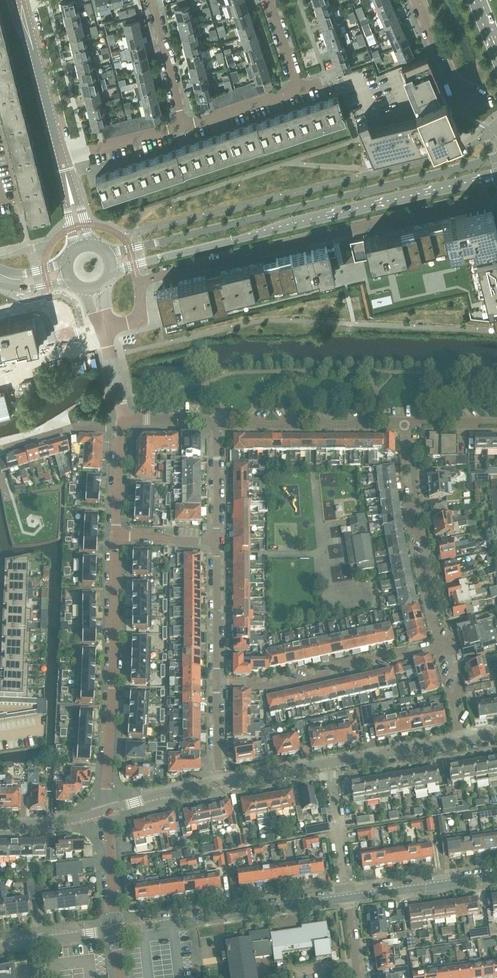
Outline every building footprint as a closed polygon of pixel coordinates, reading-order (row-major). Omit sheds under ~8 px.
[(64,14),(78,10),(75,0),(69,0),(61,2),(64,14)] [(98,19),(102,18),(99,8),(110,5),(109,0),(93,0),(98,19)] [(174,8),(177,19),(192,16),(188,0),(186,0),(179,3),(179,6),(174,8)] [(211,3),(213,8),(219,6),(226,4),(224,0),(211,0),(211,3)] [(234,14),(248,9),(245,0),(238,0),(230,3),(226,4),(230,15),(234,14)] [(318,15),(332,10),(328,0),(326,0),(314,4),(318,15)] [(391,0),(387,0),(376,5),(381,16),(395,10),(391,0)] [(135,7),(124,10),(125,16),(137,13),(135,7)] [(238,25),(252,20),(248,9),(234,14),(238,25)] [(64,14),(67,26),(81,22),(78,10),(64,14)] [(318,15),(321,26),(339,21),(337,16),(334,17),(332,10),(318,15)] [(399,21),(395,10),(381,16),(385,26),(399,21)] [(177,19),(180,31),(195,27),(192,16),(177,19)] [(123,20),(127,35),(141,31),(138,19),(137,20),(136,17),(123,20)] [(241,36),(256,32),(252,20),(238,25),(241,36)] [(321,26),(325,38),(342,32),(343,32),(339,21),(321,26)] [(404,31),(399,21),(385,26),(390,37),(404,31)] [(67,26),(70,37),(84,34),(81,22),(67,26)] [(180,31),(183,42),(198,39),(195,27),(180,31)] [(11,60),(3,29),(0,30),(0,63),(11,60)] [(127,35),(130,46),(144,43),(141,31),(127,35)] [(342,32),(325,38),(329,49),(343,44),(347,43),(344,31),(343,32),(342,32)] [(372,32),(366,34),(370,45),(378,42),(374,31),(372,32)] [(408,42),(404,31),(390,37),(395,48),(408,42)] [(245,48),(259,43),(256,32),(241,36),(245,48)] [(70,37),(73,49),(87,44),(89,44),(89,42),(86,42),(84,34),(70,37)] [(183,42),(186,54),(201,50),(198,39),(183,42)] [(413,53),(408,42),(395,48),(399,59),(413,53)] [(130,59),(132,58),(147,54),(144,43),(130,46),(131,54),(129,54),(130,59)] [(249,59),(263,54),(259,43),(245,48),(243,48),(244,53),(247,52),(249,59)] [(73,49),(75,60),(90,57),(87,45),(87,44),(73,49)] [(343,44),(329,49),(333,60),(347,55),(343,44)] [(186,54),(189,65),(206,61),(205,56),(202,57),(201,50),(186,54)] [(232,52),(226,54),(229,65),(235,63),(232,52)] [(132,58),(135,69),(150,66),(147,54),(132,58)] [(248,71),(267,65),(263,54),(249,59),(251,65),(246,66),(248,71)] [(347,55),(333,60),(337,71),(337,72),(351,67),(347,55)] [(357,122),(363,135),(367,146),(372,159),(373,159),(387,155),(394,153),(401,152),(408,150),(416,148),(423,146),(430,144),(432,148),(448,141),(450,141),(449,140),(449,139),(454,137),(459,135),(459,136),(461,136),(455,123),(450,111),(447,104),(442,91),(439,84),(436,77),(433,70),(430,63),(428,57),(427,56),(402,66),(405,75),(407,81),(418,108),(416,108),(415,109),(418,116),(419,119),(372,130),(371,129),(371,127),(367,119),(367,118),(357,122)] [(75,60),(78,71),(93,68),(90,57),(75,60)] [(19,91),(11,60),(0,63),(0,96),(19,91)] [(189,65),(192,77),(206,73),(205,66),(208,65),(206,61),(189,65)] [(262,80),(265,91),(271,89),(273,85),(270,77),(271,77),(267,65),(248,71),(249,77),(254,75),(256,81),(262,80)] [(150,66),(135,69),(138,81),(153,77),(150,66)] [(78,71),(81,83),(99,78),(96,67),(93,68),(78,71)] [(192,77),(195,88),(209,85),(214,84),(211,72),(206,73),(192,77)] [(138,81),(130,83),(131,88),(134,87),(136,94),(141,92),(156,89),(153,77),(138,81)] [(99,78),(81,83),(84,95),(99,91),(103,90),(100,78),(99,78)] [(256,81),(260,93),(265,91),(262,80),(256,81)] [(250,83),(254,94),(260,93),(256,81),(250,83)] [(245,85),(249,96),(254,94),(250,83),(245,85)] [(204,108),(209,107),(206,98),(212,96),(209,85),(195,88),(197,100),(199,99),(201,106),(204,108)] [(239,87),(243,98),(249,96),(245,85),(239,87)] [(239,87),(234,89),(238,100),(243,98),(239,87)] [(141,104),(144,103),(158,100),(156,89),(141,92),(143,99),(140,100),(141,104)] [(234,89),(228,90),(232,102),(238,100),(234,89)] [(228,90),(223,92),(226,104),(232,102),(228,90)] [(6,127),(27,122),(19,91),(0,96),(0,103),(4,117),(6,127)] [(84,95),(87,106),(101,102),(99,91),(84,95)] [(223,92),(217,94),(221,106),(226,104),(223,92)] [(212,96),(216,107),(221,106),(217,94),(212,96)] [(337,95),(310,104),(318,128),(345,119),(337,95)] [(206,98),(209,107),(210,109),(216,107),(212,96),(206,98)] [(144,103),(147,115),(153,114),(155,123),(159,122),(161,119),(160,112),(161,111),(158,100),(144,103)] [(87,106),(90,117),(104,113),(101,102),(87,106)] [(310,104),(283,113),(291,137),(318,128),(310,104)] [(93,128),(101,126),(107,125),(107,124),(104,113),(90,117),(93,128)] [(257,121),(256,121),(264,146),(291,137),(283,113),(257,122),(257,121)] [(153,114),(147,115),(150,126),(155,125),(155,123),(153,114)] [(147,115),(141,116),(144,128),(150,126),(147,115)] [(141,116),(136,118),(138,129),(144,128),(141,116)] [(136,118),(130,119),(133,131),(138,129),(136,118)] [(130,119),(124,121),(127,132),(133,131),(130,119)] [(124,121),(119,122),(122,133),(127,132),(124,121)] [(256,121),(230,130),(238,154),(264,145),(264,146),(256,121)] [(6,127),(14,158),(34,153),(27,122),(6,127)] [(119,122),(113,123),(116,135),(122,133),(119,122)] [(113,123),(108,125),(110,136),(116,135),(113,123)] [(107,125),(101,126),(104,138),(110,136),(108,125),(107,125)] [(230,130),(203,139),(211,163),(238,154),(230,130)] [(203,139),(176,148),(184,173),(185,173),(184,172),(211,163),(203,139)] [(176,149),(150,158),(157,182),(184,173),(176,148),(176,149)] [(14,158),(21,189),(42,184),(34,153),(14,158)] [(150,158),(123,167),(131,191),(157,182),(150,158)] [(131,191),(123,167),(96,176),(104,200),(131,191)] [(42,184),(21,189),(29,221),(30,220),(31,224),(43,221),(42,217),(50,215),(42,184)] [(353,252),(360,285),(368,317),(465,294),(469,311),(471,317),(494,320),(495,320),(496,320),(496,229),(495,221),(492,207),(467,213),(455,217),(385,233),(379,234),(356,240),(350,241),(353,252)] [(277,304),(323,293),(360,285),(353,252),(336,256),(335,247),(327,249),(327,246),(312,250),(306,251),(276,258),(264,261),(220,272),(207,275),(170,283),(165,285),(163,285),(156,287),(157,290),(160,300),(160,302),(161,308),(163,316),(164,320),(166,327),(167,330),(182,327),(277,304)] [(5,365),(3,356),(4,356),(4,355),(11,353),(16,352),(19,351),(39,346),(39,345),(38,342),(36,334),(34,325),(36,324),(34,316),(32,317),(31,317),(23,319),(20,319),(12,321),(11,322),(11,321),(0,324),(0,366),(5,365)] [(424,443),(425,443),(425,451),(424,451),(424,452),(428,452),(427,458),(445,458),(445,467),(457,467),(466,467),(466,458),(457,458),(457,437),(441,438),(441,436),(437,436),(437,434),(429,434),(429,443),(426,443),(426,442),(425,442),(424,442),(424,443)] [(387,438),(382,438),(382,452),(382,457),(387,457),(387,460),(394,460),(394,454),(394,438),(393,438),(392,436),(388,436),(387,438)] [(70,439),(72,474),(100,476),(102,441),(101,439),(78,437),(70,439)] [(138,442),(137,461),(154,463),(155,451),(158,451),(158,437),(143,437),(143,442),(138,442)] [(178,437),(158,437),(158,451),(158,454),(178,454),(178,437)] [(182,456),(182,459),(192,459),(192,456),(200,456),(200,440),(197,437),(181,437),(181,456),(182,456)] [(233,467),(234,467),(234,466),(238,466),(238,460),(238,452),(243,452),(243,437),(234,437),(234,451),(233,451),(233,467)] [(252,437),(243,437),(243,452),(249,452),(249,466),(253,466),(253,462),(252,437)] [(262,437),(252,437),(253,462),(257,462),(257,452),(262,452),(262,437)] [(271,437),(262,437),(262,452),(268,452),(267,465),(272,465),(272,463),(271,437)] [(281,437),(271,437),(272,463),(276,463),(276,452),(281,452),(281,437)] [(290,437),(281,437),(281,452),(286,452),(286,465),(291,465),(290,437)] [(300,437),(290,437),(291,465),(295,465),(295,463),(295,455),(300,455),(300,452),(300,437)] [(310,437),(300,437),(300,452),(305,452),(305,466),(310,466),(310,452),(313,452),(316,452),(316,446),(313,446),(313,443),(310,443),(310,437)] [(313,437),(310,437),(310,443),(313,443),(313,446),(316,446),(316,452),(316,466),(320,466),(320,455),(325,455),(325,437),(313,437)] [(334,437),(325,437),(325,455),(331,455),(331,466),(335,466),(335,465),(334,437)] [(344,437),(334,437),(335,465),(339,465),(339,452),(344,452),(344,437)] [(354,437),(344,437),(344,452),(349,452),(349,466),(354,466),(354,437)] [(363,437),(354,437),(354,466),(360,466),(360,459),(358,459),(358,452),(363,452),(363,437)] [(373,438),(363,437),(363,452),(368,452),(368,459),(366,459),(366,466),(373,466),(373,438)] [(487,452),(487,437),(475,437),(475,452),(482,452),(481,459),(487,459),(487,452)] [(487,437),(487,452),(496,452),(496,437),(487,437)] [(382,438),(373,438),(373,466),(373,468),(377,468),(377,463),(377,459),(382,459),(382,457),(382,452),(382,438)] [(65,440),(55,443),(60,461),(63,470),(65,476),(70,475),(70,468),(68,468),(65,459),(64,455),(69,453),(65,440)] [(55,443),(45,446),(49,459),(54,458),(58,471),(60,478),(65,476),(63,470),(60,461),(55,443)] [(45,446),(35,449),(40,466),(44,465),(43,461),(49,459),(45,446)] [(35,449),(25,452),(30,470),(36,468),(38,475),(42,473),(40,466),(35,449)] [(25,452),(15,455),(22,478),(23,483),(27,482),(24,472),(30,470),(25,452)] [(4,458),(9,471),(10,476),(16,474),(17,479),(22,478),(15,455),(4,458)] [(9,471),(4,458),(0,459),(0,472),(1,474),(9,471)] [(154,463),(137,461),(136,479),(153,480),(154,463)] [(182,468),(182,472),(200,472),(200,464),(174,464),(174,468),(182,468)] [(234,467),(234,476),(248,476),(248,471),(265,471),(265,468),(261,468),(261,466),(253,466),(249,466),(243,466),(238,466),(234,466),(234,467)] [(367,476),(368,480),(394,477),(393,468),(391,468),(376,470),(376,474),(367,476)] [(444,476),(427,477),(428,488),(448,487),(448,480),(451,480),(453,480),(457,475),(457,470),(446,471),(444,471),(444,476)] [(174,477),(174,481),(200,481),(200,472),(182,472),(182,477),(174,477)] [(234,476),(234,485),(261,485),(261,481),(248,481),(248,476),(234,476)] [(377,483),(378,487),(395,485),(394,477),(368,480),(368,484),(377,483)] [(82,491),(99,492),(100,479),(83,478),(82,491)] [(182,485),(182,489),(200,489),(200,481),(174,481),(174,485),(182,485)] [(234,485),(234,495),(248,495),(248,490),(261,490),(261,485),(234,485)] [(369,492),(370,496),(396,493),(395,485),(378,487),(379,491),(369,492)] [(155,488),(136,487),(135,499),(154,500),(155,488)] [(448,487),(428,488),(429,499),(446,498),(447,512),(460,509),(459,497),(452,492),(449,493),(448,487)] [(174,493),(174,498),(200,497),(200,489),(182,489),(182,493),(174,493)] [(99,492),(82,491),(81,504),(98,505),(99,492)] [(370,496),(365,497),(366,501),(380,500),(380,504),(397,502),(396,493),(370,496)] [(234,495),(234,504),(259,504),(259,499),(248,500),(248,495),(234,495)] [(200,497),(174,498),(174,502),(182,502),(182,506),(200,506),(200,497)] [(154,500),(135,499),(134,510),(153,512),(154,500)] [(381,508),(368,509),(369,513),(398,510),(397,502),(380,504),(381,508)] [(234,504),(234,513),(248,513),(248,508),(259,508),(259,504),(234,504)] [(431,505),(432,513),(444,511),(443,504),(431,505)] [(200,508),(176,508),(174,508),(174,514),(171,514),(171,523),(177,523),(197,523),(198,523),(200,521),(200,520),(200,508)] [(153,512),(134,510),(134,521),(153,522),(153,512)] [(369,513),(367,514),(367,518),(382,516),(382,520),(400,518),(398,510),(369,513)] [(234,513),(234,523),(263,523),(263,519),(249,519),(249,513),(248,513),(234,513)] [(98,515),(81,514),(80,527),(97,528),(98,515)] [(442,518),(432,520),(434,528),(468,523),(467,518),(457,520),(456,514),(442,517),(442,518)] [(351,529),(348,529),(349,534),(351,534),(357,571),(374,569),(369,537),(368,537),(364,515),(359,516),(356,517),(356,518),(349,519),(351,529)] [(369,526),(369,530),(401,526),(400,518),(382,520),(383,524),(369,526)] [(434,530),(433,532),(434,534),(435,536),(435,537),(445,536),(446,537),(459,535),(459,529),(463,528),(463,530),(472,528),(472,527),(475,526),(474,522),(468,523),(434,528),(434,530)] [(234,523),(234,532),(249,532),(249,527),(257,527),(257,530),(263,530),(263,523),(234,523)] [(385,537),(385,540),(402,538),(402,535),(401,526),(369,530),(370,535),(384,533),(385,537)] [(97,528),(80,527),(80,540),(97,540),(97,528)] [(234,532),(234,542),(264,542),(264,534),(254,534),(254,536),(249,536),(249,532),(234,532)] [(373,547),(375,555),(405,549),(402,538),(385,540),(387,548),(378,550),(377,546),(373,547)] [(97,540),(80,540),(79,553),(96,553),(97,540)] [(437,544),(439,553),(475,545),(474,541),(453,545),(452,540),(437,544)] [(234,542),(234,555),(249,555),(249,546),(260,546),(260,552),(264,552),(264,542),(234,542)] [(475,545),(439,553),(441,562),(461,557),(460,552),(476,549),(475,545)] [(389,556),(389,560),(406,557),(405,549),(375,555),(376,559),(389,556)] [(152,553),(132,553),(132,564),(151,564),(152,553)] [(493,553),(487,554),(488,564),(495,563),(493,553)] [(234,555),(234,567),(263,566),(263,557),(257,557),(257,563),(249,563),(249,555),(234,555)] [(5,567),(5,577),(28,578),(28,563),(32,562),(31,556),(21,558),(22,564),(5,567)] [(178,567),(184,567),(200,567),(200,557),(185,557),(178,557),(178,567)] [(377,567),(378,571),(408,566),(406,557),(389,560),(390,564),(377,567)] [(96,560),(79,560),(78,573),(96,573),(96,560)] [(442,566),(444,575),(475,568),(474,564),(458,567),(457,562),(442,566)] [(151,564),(132,564),(132,576),(151,576),(151,564)] [(234,567),(234,577),(249,576),(249,571),(263,571),(263,566),(234,567)] [(392,573),(393,577),(410,573),(408,566),(378,571),(378,575),(392,573)] [(170,571),(170,576),(200,577),(200,567),(184,567),(184,572),(174,572),(174,571),(170,571)] [(475,568),(444,575),(446,584),(461,580),(460,575),(476,572),(475,568)] [(96,573),(78,573),(78,586),(95,587),(96,573)] [(393,581),(380,584),(380,588),(385,587),(411,582),(410,573),(393,577),(393,581)] [(200,577),(170,576),(170,582),(172,582),(174,581),(184,581),(184,586),(200,586),(200,577)] [(234,577),(234,586),(263,586),(263,582),(255,582),(255,576),(249,576),(234,577)] [(5,583),(4,588),(27,589),(33,589),(34,578),(28,578),(5,577),(5,578),(5,583)] [(395,589),(396,593),(413,590),(411,582),(385,587),(386,591),(395,589)] [(449,598),(450,598),(481,590),(480,585),(469,588),(470,590),(467,591),(465,583),(459,584),(459,587),(447,590),(449,598)] [(151,585),(132,585),(132,596),(151,596),(151,585)] [(170,591),(170,595),(174,595),(200,596),(200,586),(184,586),(184,591),(174,591),(170,591)] [(234,586),(234,595),(249,595),(249,590),(263,590),(263,586),(234,586)] [(4,593),(4,598),(4,599),(27,600),(27,589),(4,588),(4,593)] [(388,599),(388,603),(415,598),(413,590),(396,593),(397,597),(388,599)] [(481,590),(450,598),(452,608),(470,604),(469,599),(483,595),(481,590)] [(95,593),(78,593),(78,607),(95,607),(95,593)] [(184,600),(184,605),(200,605),(200,596),(174,595),(170,595),(170,601),(174,601),(174,600),(184,600)] [(234,595),(234,605),(257,605),(263,605),(262,600),(249,600),(249,595),(234,595)] [(151,596),(132,596),(132,607),(151,607),(151,596)] [(399,610),(400,610),(416,606),(415,598),(388,603),(389,608),(398,606),(399,610)] [(3,610),(31,611),(26,611),(27,600),(4,599),(3,610)] [(452,608),(454,617),(466,614),(466,617),(473,615),(472,609),(484,606),(483,601),(470,604),(452,608)] [(170,610),(170,614),(174,614),(200,615),(200,605),(184,605),(184,610),(170,610)] [(234,605),(234,614),(252,614),(252,609),(263,609),(263,605),(257,605),(234,605)] [(392,617),(393,621),(419,615),(417,606),(416,606),(400,610),(401,614),(392,617)] [(95,607),(78,607),(78,619),(95,619),(95,607)] [(151,607),(132,607),(132,619),(151,619),(151,607)] [(31,611),(3,610),(3,611),(4,611),(3,616),(3,617),(3,622),(30,623),(31,611)] [(378,614),(385,644),(393,642),(390,626),(385,627),(382,613),(378,614)] [(184,619),(184,624),(200,624),(200,615),(174,614),(170,614),(170,619),(174,619),(184,619)] [(234,614),(234,623),(263,623),(263,619),(252,619),(252,614),(234,614)] [(373,629),(376,646),(385,644),(378,614),(374,615),(377,629),(373,629)] [(403,623),(404,627),(421,623),(419,615),(393,621),(394,625),(403,623)] [(361,618),(368,648),(376,646),(373,629),(369,630),(366,617),(361,618)] [(356,633),(360,650),(368,648),(361,618),(357,619),(360,632),(356,633)] [(458,634),(460,633),(495,625),(494,619),(475,624),(474,618),(467,620),(468,622),(456,625),(456,626),(454,627),(456,633),(457,632),(458,634)] [(60,619),(60,623),(61,623),(61,632),(68,632),(68,623),(71,623),(71,619),(65,619),(60,619)] [(95,619),(78,619),(78,632),(96,632),(95,619)] [(151,619),(132,619),(132,630),(151,630),(151,619)] [(350,620),(345,621),(351,652),(360,650),(356,633),(355,629),(351,629),(350,625),(351,625),(350,620)] [(339,637),(343,653),(351,652),(345,621),(340,622),(343,636),(339,637)] [(28,623),(30,623),(3,622),(3,626),(3,627),(3,632),(2,632),(2,633),(30,634),(28,633),(28,623)] [(234,623),(234,633),(249,633),(249,628),(263,628),(263,623),(234,623)] [(396,633),(397,637),(423,631),(421,623),(404,627),(405,631),(396,633)] [(169,629),(169,633),(199,634),(200,624),(184,624),(184,629),(169,629)] [(333,624),(328,625),(331,639),(328,639),(331,656),(343,653),(339,637),(335,638),(333,628),(334,628),(333,624)] [(460,633),(463,649),(496,641),(495,625),(460,633)] [(320,636),(315,637),(320,658),(331,656),(328,639),(325,640),(322,627),(318,628),(320,636)] [(309,630),(305,631),(306,634),(311,660),(320,658),(315,637),(311,638),(309,630)] [(398,641),(396,642),(397,647),(425,641),(423,631),(397,637),(398,641)] [(96,632),(78,632),(78,645),(96,645),(96,632)] [(2,633),(2,643),(30,644),(30,634),(2,633)] [(184,638),(184,643),(199,643),(199,634),(169,633),(169,638),(184,638)] [(249,633),(234,633),(234,642),(262,642),(262,641),(267,640),(267,639),(267,636),(267,633),(265,633),(262,638),(254,638),(255,633),(249,633)] [(300,645),(303,662),(311,660),(306,634),(302,635),(304,644),(300,645)] [(278,637),(272,638),(278,668),(286,666),(283,649),(278,650),(277,644),(279,644),(278,637)] [(283,649),(286,666),(294,664),(289,637),(285,638),(287,648),(283,649)] [(289,637),(294,664),(303,662),(300,645),(295,646),(293,637),(289,637)] [(262,641),(262,642),(263,642),(264,646),(267,646),(267,648),(269,648),(270,652),(266,652),(267,653),(270,669),(278,668),(272,638),(267,639),(267,640),(262,641)] [(151,639),(132,639),(131,651),(151,651),(151,639)] [(463,649),(462,649),(462,651),(460,651),(462,657),(463,657),(464,658),(476,655),(476,657),(483,656),(481,648),(483,647),(484,649),(496,646),(496,644),(496,641),(463,649)] [(258,647),(261,653),(267,653),(266,652),(266,653),(266,652),(264,646),(263,642),(262,642),(234,642),(234,652),(249,652),(249,647),(258,647)] [(29,655),(30,644),(2,643),(2,644),(2,649),(1,654),(29,655)] [(173,648),(173,653),(199,653),(199,643),(184,643),(184,648),(173,648)] [(96,652),(78,651),(78,664),(95,665),(96,652)] [(151,651),(131,651),(131,661),(150,662),(151,652),(151,651)] [(169,653),(168,653),(168,657),(182,657),(182,661),(199,661),(199,653),(173,653),(169,653)] [(250,661),(250,663),(250,673),(258,673),(258,670),(269,670),(269,669),(270,669),(267,653),(261,653),(262,657),(262,659),(256,659),(256,661),(250,661)] [(1,664),(1,665),(29,666),(29,665),(24,665),(24,656),(29,656),(29,655),(1,654),(1,659),(1,664)] [(401,663),(393,665),(395,675),(406,673),(432,666),(429,657),(413,661),(414,666),(404,669),(404,668),(402,669),(401,663)] [(250,673),(250,663),(242,663),(242,658),(233,658),(233,674),(236,676),(250,676),(250,673)] [(466,666),(468,675),(486,670),(484,659),(477,661),(477,663),(466,666)] [(150,662),(131,661),(131,672),(150,672),(150,662)] [(169,665),(169,670),(199,670),(199,661),(182,661),(182,665),(169,665)] [(95,665),(78,664),(77,677),(95,678),(95,665)] [(1,665),(1,675),(28,676),(29,666),(1,665)] [(432,666),(406,673),(406,677),(416,675),(417,679),(434,675),(432,666)] [(199,670),(169,670),(169,678),(182,678),(182,680),(199,680),(199,670)] [(486,670),(468,675),(470,683),(481,681),(482,683),(489,681),(486,670)] [(392,671),(383,673),(387,690),(391,689),(394,699),(398,698),(392,671)] [(150,672),(131,672),(130,684),(150,684),(150,672)] [(383,673),(375,675),(381,701),(385,701),(383,691),(387,690),(383,673)] [(28,688),(28,676),(1,675),(0,676),(1,676),(0,686),(0,687),(28,688)] [(375,675),(367,677),(371,694),(375,693),(377,702),(381,701),(375,675)] [(408,685),(409,689),(436,683),(434,675),(417,679),(418,683),(408,685)] [(95,678),(77,677),(77,690),(94,690),(95,678)] [(367,677),(358,679),(364,705),(369,704),(366,695),(371,694),(367,677)] [(358,679),(350,681),(354,697),(358,696),(359,701),(355,702),(356,707),(364,705),(358,679)] [(169,690),(199,690),(199,680),(182,680),(182,689),(174,689),(174,685),(174,681),(169,681),(169,690)] [(350,681),(342,682),(348,709),(352,708),(350,698),(354,697),(350,681)] [(342,682),(333,684),(337,701),(341,700),(343,710),(348,709),(342,682)] [(421,696),(422,695),(427,694),(432,693),(438,692),(436,683),(409,689),(410,694),(420,691),(421,696)] [(333,684),(325,686),(331,713),(335,712),(333,702),(337,701),(333,684)] [(486,692),(485,685),(473,688),(474,694),(486,692)] [(325,686),(317,688),(320,705),(325,704),(327,713),(331,713),(325,686)] [(0,687),(0,699),(5,699),(9,699),(13,700),(17,700),(21,700),(25,700),(27,700),(28,688),(0,687)] [(317,688),(308,690),(314,716),(318,715),(316,706),(320,705),(317,688)] [(94,690),(77,690),(76,703),(94,703),(94,690)] [(169,690),(169,698),(174,698),(174,694),(182,694),(182,698),(199,698),(199,690),(169,690)] [(308,690),(300,692),(304,709),(308,708),(310,717),(314,716),(308,690)] [(250,692),(233,692),(233,703),(250,703),(257,703),(263,703),(263,698),(259,698),(250,698),(250,692)] [(300,692),(292,694),(298,720),(302,719),(300,709),(304,709),(300,692)] [(149,694),(130,693),(129,704),(149,705),(149,694)] [(292,694),(283,695),(287,712),(291,711),(293,721),(298,720),(292,694)] [(283,695),(275,697),(281,724),(285,723),(283,713),(287,712),(283,695)] [(281,724),(275,697),(266,699),(267,701),(266,701),(266,719),(270,718),(270,716),(274,715),(277,725),(281,724)] [(182,707),(183,707),(199,707),(199,698),(182,698),(182,702),(174,702),(174,707),(178,707),(182,707)] [(488,703),(490,718),(496,717),(496,698),(487,699),(488,703)] [(46,701),(37,701),(37,706),(37,712),(37,716),(45,716),(46,701)] [(250,703),(233,703),(233,712),(260,712),(262,712),(263,703),(257,703),(257,708),(250,708),(250,703)] [(490,718),(488,703),(476,705),(479,720),(490,718)] [(149,705),(129,704),(129,715),(148,717),(149,705)] [(435,705),(430,706),(434,728),(436,727),(438,728),(444,727),(443,726),(445,725),(443,715),(444,714),(443,709),(442,710),(442,709),(436,710),(435,705)] [(387,737),(383,715),(372,717),(370,706),(359,709),(362,728),(373,726),(376,739),(377,739),(378,740),(384,739),(385,737),(387,737)] [(434,728),(430,706),(420,708),(419,709),(423,730),(424,729),(425,731),(431,730),(432,728),(434,728)] [(182,707),(178,707),(178,711),(169,711),(169,716),(199,716),(199,707),(183,707),(182,707)] [(93,711),(76,709),(75,722),(93,724),(93,711)] [(411,709),(406,710),(410,732),(413,732),(414,733),(420,732),(420,730),(421,730),(418,713),(412,714),(411,709)] [(410,732),(406,710),(401,711),(402,716),(396,718),(399,734),(401,734),(401,735),(407,734),(408,733),(410,732)] [(233,712),(233,721),(250,721),(250,716),(260,716),(260,712),(233,712)] [(387,714),(383,715),(387,737),(389,736),(391,738),(397,736),(396,735),(398,735),(394,718),(388,719),(387,714)] [(148,717),(129,715),(128,727),(147,728),(148,717)] [(183,720),(183,725),(199,725),(199,716),(169,716),(169,725),(173,725),(173,720),(183,720)] [(250,721),(233,721),(233,729),(262,730),(262,724),(259,724),(259,725),(250,725),(250,721)] [(93,724),(75,722),(74,735),(92,736),(93,724)] [(348,722),(343,723),(347,744),(350,743),(351,745),(356,744),(356,742),(357,742),(356,731),(357,731),(356,726),(355,726),(355,725),(349,726),(348,722)] [(285,739),(288,756),(294,754),(294,753),(297,753),(296,746),(299,745),(297,736),(296,733),(300,732),(300,731),(299,723),(294,724),(295,731),(291,732),(292,738),(285,739)] [(347,744),(343,723),(338,724),(339,728),(333,729),(336,746),(337,746),(338,747),(343,746),(343,745),(347,744)] [(169,725),(169,734),(199,734),(199,725),(183,725),(183,729),(173,729),(173,725),(169,725)] [(324,726),(319,727),(323,748),(327,748),(327,749),(332,748),(332,747),(334,746),(331,729),(325,730),(324,726)] [(147,728),(128,727),(128,738),(147,739),(147,728)] [(309,734),(308,734),(309,739),(310,739),(312,750),(314,750),(314,751),(319,750),(319,749),(323,748),(319,727),(308,729),(309,734)] [(233,738),(234,738),(250,738),(264,738),(265,731),(262,731),(262,730),(233,729),(233,738)] [(265,731),(264,738),(266,738),(267,743),(272,742),(273,749),(276,749),(277,754),(278,756),(281,755),(281,757),(288,756),(285,739),(278,741),(276,734),(271,735),(270,730),(265,731)] [(199,742),(199,734),(169,734),(169,742),(173,742),(173,738),(183,738),(183,742),(199,742)] [(92,736),(74,735),(73,748),(91,749),(92,736)] [(234,738),(234,749),(251,746),(250,738),(234,738)] [(149,748),(127,746),(126,760),(143,761),(144,753),(156,753),(156,765),(167,766),(167,745),(149,744),(149,748)] [(199,744),(179,744),(179,754),(181,754),(181,755),(199,755),(199,750),(201,750),(201,745),(199,745),(199,744)] [(251,746),(234,749),(233,749),(236,763),(253,760),(265,758),(262,744),(251,746)] [(91,749),(73,748),(73,761),(90,762),(91,749)] [(181,754),(179,754),(179,755),(177,755),(177,757),(169,757),(169,774),(170,774),(171,776),(174,777),(177,776),(177,774),(181,774),(181,773),(181,755),(181,754)] [(200,761),(200,755),(199,755),(181,755),(181,773),(189,773),(191,772),(198,772),(200,770),(200,761)] [(485,761),(488,781),(496,780),(496,759),(485,761)] [(485,761),(473,763),(475,779),(476,783),(488,781),(485,761)] [(473,763),(460,765),(463,782),(475,779),(473,763)] [(448,769),(444,770),(447,786),(451,785),(451,784),(463,782),(460,765),(455,766),(455,764),(448,765),(449,767),(448,767),(448,769)] [(143,769),(126,768),(125,778),(133,778),(133,780),(153,781),(153,770),(156,770),(156,766),(143,765),(143,769)] [(436,769),(424,771),(427,792),(427,790),(439,788),(439,786),(436,769)] [(424,771),(411,773),(415,794),(427,792),(424,771)] [(71,782),(69,784),(79,795),(80,794),(81,788),(88,788),(88,784),(89,782),(90,781),(90,777),(89,775),(89,773),(84,773),(74,772),(71,772),(71,782)] [(38,792),(39,774),(28,773),(28,787),(32,787),(31,792),(30,792),(30,793),(32,793),(31,809),(30,809),(30,810),(37,810),(38,811),(41,811),(42,810),(46,810),(45,810),(45,794),(47,794),(47,793),(38,792)] [(411,773),(399,775),(402,792),(414,790),(415,794),(411,773)] [(17,811),(18,810),(19,810),(19,800),(21,800),(21,796),(27,796),(27,784),(24,784),(24,786),(21,786),(21,788),(11,788),(11,782),(10,782),(10,775),(6,776),(6,788),(6,813),(6,812),(11,812),(11,810),(12,810),(12,811),(14,811),(16,811),(17,811)] [(399,775),(387,777),(390,794),(402,792),(399,775)] [(387,777),(375,779),(377,796),(390,794),(387,777)] [(363,781),(365,798),(366,803),(378,801),(377,796),(375,779),(370,780),(369,778),(364,779),(363,781)] [(353,800),(365,798),(363,781),(350,784),(353,800)] [(52,792),(52,801),(57,801),(57,805),(60,805),(60,807),(65,807),(66,806),(72,806),(72,799),(75,799),(79,795),(69,784),(65,788),(65,786),(57,786),(57,792),(52,792)] [(311,810),(312,816),(318,815),(317,809),(318,809),(317,802),(316,799),(314,800),(313,791),(300,793),(301,796),(304,811),(311,810)] [(286,794),(279,795),(283,812),(289,811),(290,816),(295,815),(291,796),(291,794),(287,795),(286,794)] [(271,823),(272,828),(273,830),(278,829),(276,818),(275,813),(283,812),(279,795),(272,796),(271,798),(268,798),(268,800),(272,823),(271,823)] [(453,797),(447,798),(449,814),(455,813),(456,813),(468,812),(466,801),(461,802),(462,807),(455,808),(453,797)] [(266,829),(272,828),(271,823),(270,823),(270,819),(265,799),(262,799),(260,798),(254,800),(257,817),(258,821),(265,820),(266,829)] [(449,814),(447,798),(440,799),(443,815),(449,814)] [(250,818),(257,817),(254,800),(247,801),(246,802),(242,803),(244,820),(246,824),(251,823),(250,818)] [(226,804),(219,806),(224,827),(230,826),(231,829),(236,828),(233,812),(231,812),(229,805),(227,805),(226,804)] [(217,829),(224,827),(219,806),(213,807),(213,808),(208,809),(211,828),(217,827),(217,829)] [(302,808),(296,809),(299,823),(304,822),(302,808)] [(201,811),(200,810),(194,811),(198,829),(199,835),(210,833),(206,810),(201,811)] [(186,831),(182,832),(183,839),(187,838),(187,836),(193,835),(192,830),(198,829),(194,811),(188,812),(187,813),(184,814),(186,821),(184,822),(186,831)] [(164,818),(160,819),(166,851),(172,851),(169,835),(176,834),(172,816),(170,817),(170,816),(167,815),(164,817),(164,818)] [(370,823),(369,817),(356,819),(357,825),(370,823)] [(149,822),(152,839),(159,837),(162,852),(166,851),(160,819),(156,820),(155,818),(152,818),(150,820),(150,821),(148,821),(148,822),(149,822)] [(438,819),(440,835),(446,834),(444,818),(438,819)] [(434,831),(432,820),(426,821),(427,832),(434,831)] [(145,840),(152,839),(149,822),(148,822),(137,825),(136,825),(135,826),(135,827),(135,828),(136,833),(133,834),(134,842),(135,848),(147,846),(145,840)] [(319,827),(305,829),(306,836),(306,837),(320,834),(320,833),(319,827)] [(242,831),(243,836),(245,847),(251,846),(249,829),(242,831)] [(358,838),(367,837),(369,836),(368,830),(357,832),(358,838)] [(493,832),(481,834),(484,853),(496,851),(493,832)] [(481,834),(469,835),(470,840),(472,854),(484,853),(481,834)] [(245,847),(243,836),(236,837),(238,848),(245,847)] [(462,836),(458,837),(460,856),(472,854),(470,840),(463,841),(462,836)] [(302,840),(303,846),(309,845),(318,843),(317,837),(302,840)] [(460,856),(458,837),(441,839),(443,855),(448,855),(448,858),(460,856)] [(56,851),(50,851),(50,863),(57,862),(57,858),(63,857),(63,853),(83,852),(83,845),(79,841),(74,842),(73,840),(72,840),(70,839),(66,839),(65,841),(58,841),(58,846),(56,846),(56,851)] [(213,842),(214,847),(215,852),(222,851),(220,840),(213,842)] [(417,842),(418,848),(420,862),(432,860),(430,843),(425,843),(424,841),(417,842)] [(33,843),(33,859),(33,860),(39,860),(39,859),(45,859),(45,860),(48,863),(50,863),(50,851),(50,850),(46,850),(45,842),(33,843)] [(9,860),(8,843),(0,844),(0,860),(3,860),(4,861),(9,861),(9,860)] [(16,861),(21,860),(20,843),(8,843),(9,860),(16,859),(16,861)] [(26,859),(33,859),(33,843),(20,843),(21,860),(26,860),(26,859)] [(214,847),(201,849),(202,855),(215,852),(214,847)] [(418,848),(406,850),(408,863),(420,862),(418,848)] [(377,850),(372,851),(374,868),(385,866),(384,853),(377,854),(377,850)] [(406,850),(395,851),(397,865),(408,863),(406,850)] [(237,853),(226,854),(228,866),(234,865),(234,860),(238,859),(247,857),(246,851),(237,852),(237,853)] [(374,868),(372,851),(360,852),(362,870),(374,868)] [(395,851),(384,853),(385,866),(397,865),(395,851)] [(213,856),(214,863),(218,862),(219,867),(225,866),(223,855),(213,856)] [(143,864),(142,857),(130,858),(131,865),(140,864),(141,868),(147,867),(147,863),(143,864)] [(308,859),(297,860),(297,865),(299,878),(311,877),(309,864),(308,859)] [(321,862),(309,864),(311,877),(323,875),(321,862)] [(56,872),(66,871),(71,870),(82,869),(81,863),(70,864),(56,865),(56,872)] [(297,865),(285,867),(287,880),(299,878),(297,865)] [(285,867),(273,869),(275,882),(287,880),(285,867)] [(72,876),(73,889),(74,894),(76,910),(88,908),(88,901),(89,901),(87,892),(80,893),(78,876),(83,875),(82,869),(71,870),(72,876)] [(273,869),(262,870),(263,884),(275,882),(273,869)] [(251,885),(249,872),(249,870),(237,871),(237,874),(239,887),(251,885)] [(262,870),(249,872),(251,885),(263,884),(262,870)] [(205,872),(193,874),(196,893),(208,891),(206,878),(205,872)] [(193,874),(181,876),(182,881),(184,895),(196,893),(193,874)] [(218,876),(206,878),(208,891),(220,890),(218,876)] [(140,882),(133,883),(134,888),(136,901),(148,900),(146,881),(144,882),(143,879),(139,880),(140,882)] [(157,880),(146,881),(148,900),(160,898),(158,885),(157,880)] [(33,881),(26,882),(28,900),(35,899),(34,895),(33,881)] [(39,881),(33,881),(34,895),(41,894),(39,881)] [(182,881),(170,883),(172,896),(184,895),(182,881)] [(170,883),(158,885),(160,898),(172,896),(170,883)] [(73,889),(59,891),(59,896),(60,901),(57,902),(58,912),(76,910),(73,889)] [(60,901),(59,896),(42,898),(43,907),(44,907),(45,914),(58,912),(57,902),(60,901)] [(28,900),(15,902),(16,917),(29,916),(28,909),(29,909),(28,900)] [(467,917),(468,926),(469,933),(470,939),(475,939),(472,917),(479,916),(477,900),(469,901),(469,902),(465,902),(467,917)] [(15,902),(2,903),(4,919),(16,917),(15,902)] [(456,919),(467,917),(465,902),(462,903),(461,902),(454,903),(456,919)] [(444,920),(456,919),(454,903),(446,904),(446,905),(442,906),(444,920)] [(433,922),(444,920),(442,906),(439,906),(439,905),(431,906),(433,922)] [(426,923),(433,922),(431,906),(423,907),(424,908),(420,909),(423,927),(427,927),(426,923)] [(416,908),(408,910),(411,931),(423,929),(423,927),(420,909),(416,909),(416,908)] [(403,912),(397,912),(397,918),(392,919),(392,924),(404,922),(403,912)] [(369,915),(370,927),(388,925),(387,919),(385,920),(384,913),(369,915)] [(301,932),(270,936),(273,957),(274,964),(283,963),(282,956),(314,951),(315,961),(331,959),(330,952),(330,949),(331,949),(329,934),(328,934),(327,931),(326,923),(312,925),(300,927),(301,932)] [(496,936),(495,924),(488,925),(490,937),(496,936)] [(388,925),(370,927),(372,939),(387,937),(386,930),(389,930),(388,925)] [(270,936),(269,931),(249,934),(250,941),(250,942),(225,945),(227,955),(221,956),(223,963),(228,963),(230,977),(256,977),(253,960),(273,957),(270,936)] [(406,933),(390,935),(391,941),(393,941),(397,940),(406,939),(406,933)] [(406,940),(408,950),(415,949),(413,939),(406,940)] [(482,940),(478,940),(479,952),(484,951),(484,949),(489,948),(488,942),(483,943),(482,940)] [(387,947),(373,949),(375,961),(392,958),(391,953),(388,953),(387,947)] [(392,958),(375,961),(377,972),(389,970),(390,970),(394,970),(393,964),(392,958)] [(457,965),(459,977),(471,977),(469,968),(469,964),(457,965)] [(481,966),(482,977),(494,977),(492,964),(481,966)] [(446,967),(447,977),(459,977),(457,965),(446,967)] [(469,968),(471,977),(482,977),(481,966),(469,968)] [(13,967),(0,970),(0,977),(15,977),(13,967)] [(435,968),(436,977),(447,977),(446,967),(435,968)] [(423,970),(424,977),(436,977),(435,968),(423,970)] [(423,970),(411,972),(412,977),(424,977),(423,970)]
